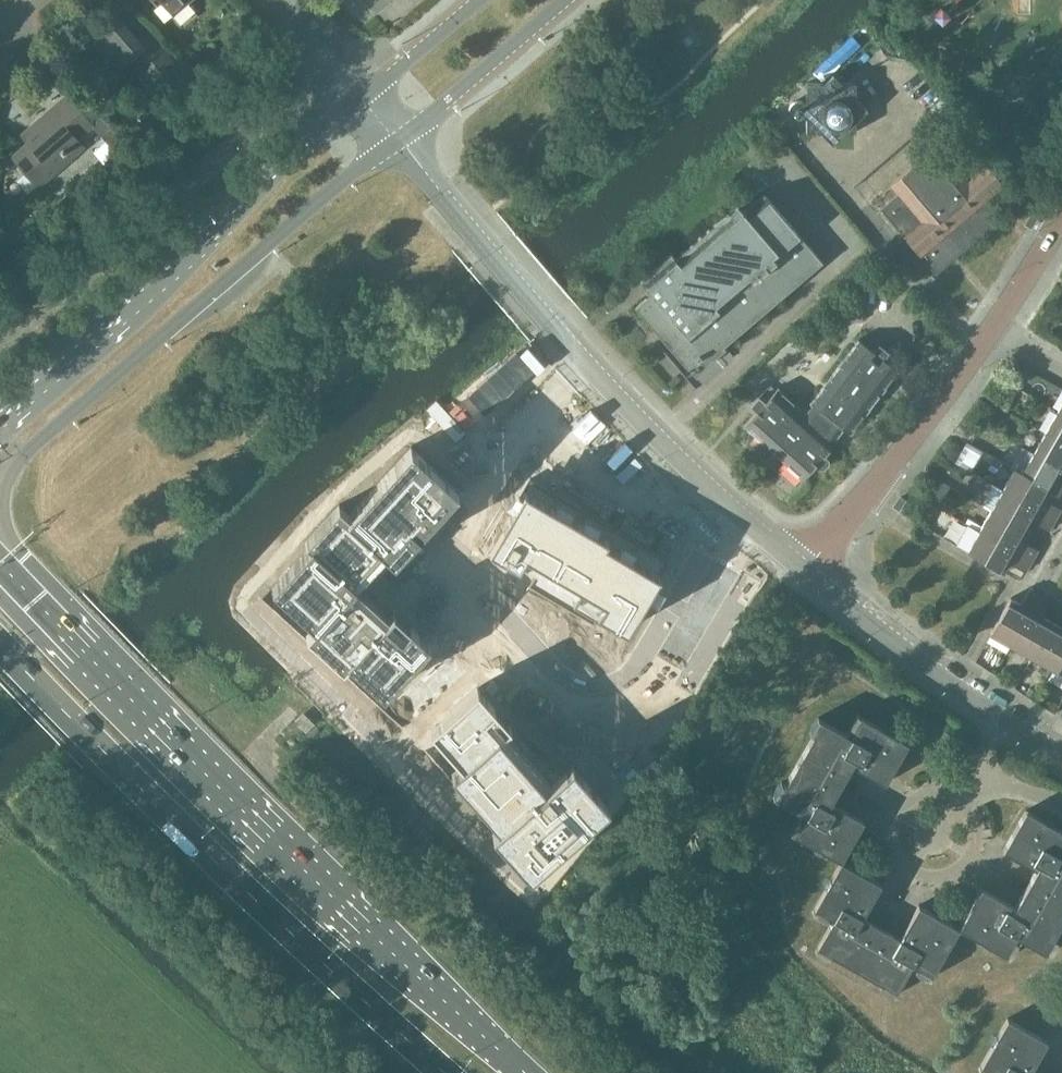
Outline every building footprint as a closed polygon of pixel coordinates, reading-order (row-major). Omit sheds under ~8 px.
[(174,17),(194,0),(159,0),(174,17)] [(104,59),(98,64),(109,77),(131,59),(155,87),(178,67),(148,32),(138,40),(117,16),(88,41),(104,59)] [(841,83),(833,75),(825,83),(806,83),(806,102),(804,104),(800,101),(797,101),(794,102),(791,105),(790,107),(790,112),(791,114),(793,116),(796,118),(799,118),(804,116),(806,118),(806,132),(821,133),(833,145),(845,133),(856,133),(856,122),(868,110),(856,98),(856,83),(841,83)] [(31,129),(37,137),(13,158),(39,187),(73,158),(66,150),(93,126),(68,97),(31,129)] [(881,209),(936,275),(1001,219),(986,201),(1004,185),(987,165),(969,181),(938,145),(891,185),(899,194),(881,209)] [(652,294),(635,308),(688,370),(702,358),(705,362),(719,350),(720,351),(823,263),(765,194),(744,212),(738,205),(676,258),(672,254),(640,281),(652,294)] [(889,353),(878,346),(873,352),(858,340),(809,403),(813,406),(807,413),(779,388),(765,403),(759,397),(751,406),(757,412),(744,427),(803,480),(816,465),(820,469),(825,469),(829,464),(829,459),(825,456),(839,441),(836,438),(843,429),(851,435),(899,372),(883,360),(889,353)] [(1046,433),(1061,443),(1061,416),(1057,413),(1046,433)] [(1034,454),(1061,470),(1061,443),(1046,433),(1034,454)] [(310,546),(261,599),(375,703),(430,644),(393,610),(388,616),(363,593),(458,490),(411,447),(349,514),(339,505),(305,542),(310,546)] [(1023,473),(1022,474),(1051,490),(1050,491),(1058,496),(1061,488),(1061,470),(1034,454),(1023,473)] [(1015,469),(1003,490),(1055,520),(1061,509),(1045,500),(1050,491),(1051,490),(1022,474),(1023,473),(1015,469)] [(496,538),(491,546),(497,550),(501,553),(502,552),(520,564),(524,558),(540,567),(531,583),(595,621),(601,611),(629,627),(670,557),(532,476),(496,538)] [(1003,490),(991,511),(1028,531),(1033,522),(1049,531),(1055,520),(1003,490)] [(991,511),(980,531),(1032,561),(1038,550),(1022,541),(1028,531),(991,511)] [(1032,561),(980,531),(968,552),(1004,573),(1010,563),(1026,572),(1032,561)] [(1041,594),(1030,588),(1021,604),(1011,598),(990,635),(1011,647),(1041,594)] [(1041,594),(1011,647),(1032,658),(1053,622),(1043,617),(1052,600),(1041,594)] [(1053,622),(1032,658),(1052,670),(1061,653),(1061,628),(1053,622)] [(1052,670),(1061,675),(1061,653),(1052,670)] [(417,741),(495,829),(492,832),(530,874),(609,804),(572,762),(559,773),(550,781),(505,730),(511,725),(477,688),(473,692),(473,693),(418,741),(417,741)] [(794,835),(841,862),(864,822),(831,803),(852,765),(885,784),(908,744),(861,717),(850,737),(822,720),(776,800),(805,816),(794,835)] [(959,929),(1006,956),(1017,936),(1045,952),(1061,923),(1061,831),(1026,811),(1003,851),(1036,870),(1015,907),(982,888),(959,929)] [(881,885),(841,862),(814,909),(833,920),(817,949),(896,993),(912,965),(932,976),(959,929),(919,906),(900,939),(862,918),(881,885)] [(1047,1042),(1007,1019),(980,1066),(992,1072),(1030,1072),(1047,1042)]
